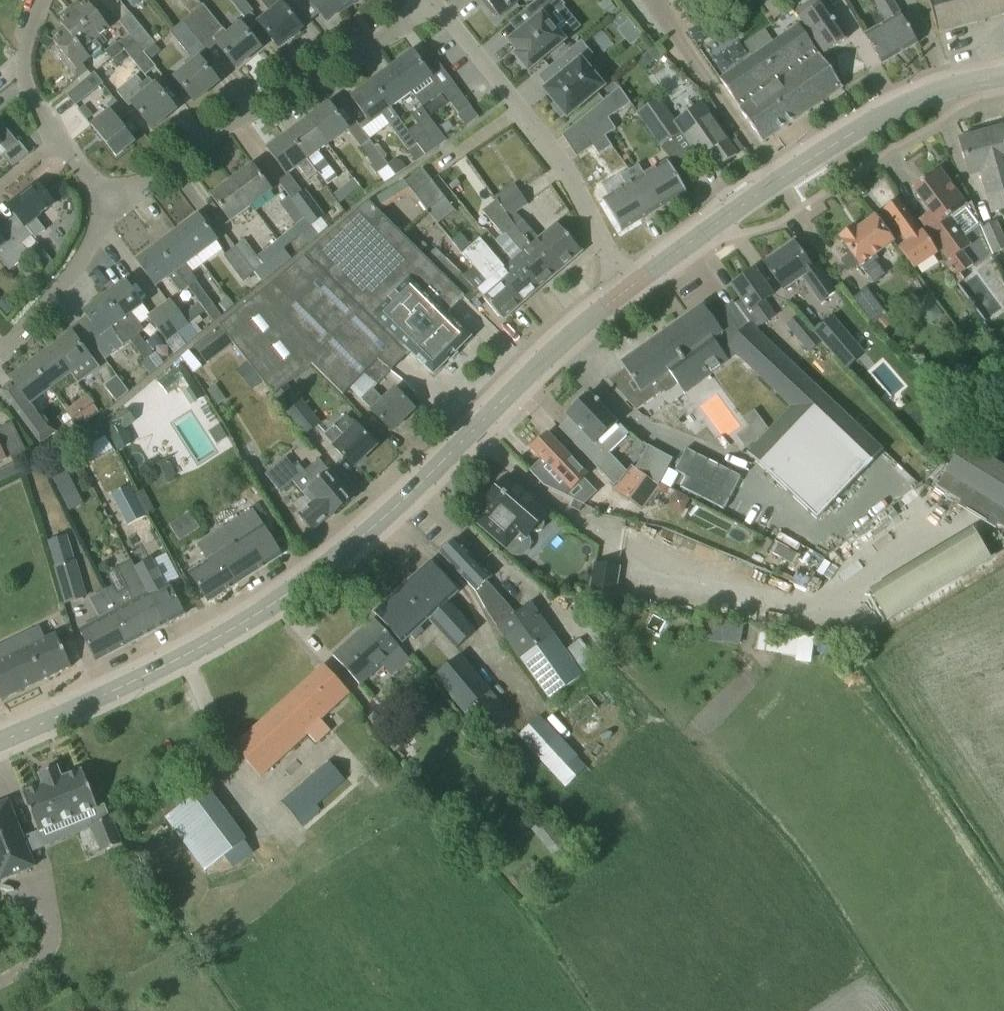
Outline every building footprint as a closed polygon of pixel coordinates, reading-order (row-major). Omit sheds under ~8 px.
[(191,14),(195,12),(202,6),(197,0),(179,0),(191,14)] [(232,2),(245,18),(253,12),(243,0),(235,0),(232,2)] [(260,1),(270,13),(258,23),(278,47),(301,28),(286,9),(295,1),(294,0),(261,0),(260,1)] [(314,6),(327,21),(351,2),(353,5),(359,0),(311,0),(310,1),(314,6)] [(496,13),(499,17),(519,0),(486,0),(487,2),(485,4),(494,15),(496,13)] [(528,72),(550,54),(552,56),(564,46),(561,44),(565,41),(555,29),(560,24),(553,15),(565,5),(560,0),(536,0),(523,10),(532,21),(508,42),(517,53),(514,55),(528,72)] [(824,55),(849,38),(823,2),(822,2),(821,0),(812,0),(795,11),(800,18),(799,18),(824,55)] [(864,35),(881,64),(917,43),(892,0),(874,0),(886,21),(864,35)] [(938,32),(1003,13),(1003,0),(929,0),(938,32)] [(78,2),(71,8),(101,46),(107,42),(103,36),(114,27),(101,12),(98,15),(87,1),(81,6),(78,2)] [(60,23),(63,27),(89,60),(91,59),(90,58),(102,49),(100,47),(101,46),(71,8),(62,15),(65,18),(60,23)] [(620,8),(610,17),(619,29),(630,20),(620,8)] [(213,34),(195,12),(191,14),(183,21),(201,44),(213,34)] [(129,34),(134,40),(150,59),(160,50),(130,13),(119,22),(128,34),(129,34)] [(236,68),(259,49),(236,20),(213,39),(236,68)] [(201,44),(183,21),(170,32),(188,54),(201,44)] [(720,79),(735,100),(736,100),(742,108),(740,109),(762,142),(842,87),(799,25),(720,79)] [(89,60),(63,27),(56,33),(59,37),(53,41),(64,55),(61,58),(77,79),(88,71),(83,65),(89,60)] [(123,50),(124,49),(123,49),(134,40),(129,34),(128,34),(117,43),(123,50)] [(45,36),(40,43),(46,47),(51,41),(45,36)] [(123,49),(124,49),(145,76),(156,67),(150,59),(134,40),(123,49)] [(549,68),(558,78),(543,90),(566,118),(603,87),(583,63),(592,55),(581,41),(549,68)] [(111,60),(123,50),(117,43),(105,52),(111,60)] [(413,51),(392,67),(412,94),(421,106),(437,95),(436,82),(413,51)] [(194,102),(218,83),(195,55),(184,63),(187,67),(174,76),(194,102)] [(392,67),(371,82),(391,108),(412,94),(392,67)] [(67,95),(75,106),(103,84),(94,73),(67,95)] [(136,76),(118,91),(130,106),(133,104),(152,129),(175,110),(154,83),(154,84),(149,78),(142,84),(136,76)] [(391,108),(371,82),(351,97),(371,124),(382,115),(408,151),(416,162),(426,156),(425,155),(408,131),(391,108)] [(442,92),(459,114),(467,125),(478,117),(454,83),(442,92)] [(618,88),(577,122),(599,154),(611,146),(605,137),(615,129),(608,119),(629,104),(618,88)] [(681,133),(691,148),(700,159),(709,153),(719,167),(737,155),(701,103),(675,121),(658,98),(637,113),(661,147),(681,133)] [(329,103),(308,118),(329,145),(349,130),(329,103)] [(418,124),(408,131),(425,155),(446,140),(422,107),(411,115),(418,124)] [(91,126),(116,157),(135,142),(110,111),(91,126)] [(308,161),(318,173),(326,185),(337,177),(319,153),(329,145),(308,118),(288,133),(309,160),(308,161)] [(6,152),(1,156),(12,169),(30,155),(20,143),(18,144),(2,124),(0,125),(0,145),(6,152)] [(1002,129),(960,141),(969,174),(981,171),(993,213),(1000,211),(1002,213),(1003,214),(1003,137),(1002,129)] [(308,180),(318,173),(308,161),(309,160),(288,133),(267,149),(287,176),(299,167),(308,180)] [(333,152),(353,179),(354,179),(361,187),(388,165),(370,141),(360,149),(372,165),(361,174),(340,147),(333,152)] [(394,160),(388,165),(395,176),(406,169),(402,162),(394,160)] [(638,165),(629,170),(654,212),(686,193),(667,162),(644,175),(638,165)] [(252,165),(231,180),(252,207),(272,192),(252,165)] [(405,182),(412,191),(428,211),(445,198),(422,169),(405,182)] [(955,277),(953,278),(957,285),(964,280),(960,275),(973,265),(963,251),(972,245),(951,217),(967,206),(939,169),(912,189),(929,212),(919,220),(949,260),(945,263),(955,277)] [(626,186),(602,201),(621,232),(654,212),(629,170),(620,176),(626,186)] [(354,179),(353,179),(335,194),(341,203),(361,187),(354,179)] [(252,207),(231,180),(211,195),(231,223),(252,207)] [(54,188),(63,199),(72,192),(63,181),(54,188)] [(16,215),(6,223),(22,244),(33,235),(35,238),(45,230),(36,218),(53,204),(37,183),(9,206),(16,215)] [(494,197),(496,201),(497,201),(515,226),(555,273),(580,251),(557,223),(538,239),(515,212),(527,204),(514,184),(494,197)] [(291,201),(304,218),(306,217),(313,226),(324,217),(305,191),(291,201)] [(909,242),(899,249),(915,270),(938,254),(915,219),(912,221),(897,200),(884,210),(909,242)] [(497,241),(513,260),(537,289),(555,273),(515,226),(497,201),(496,201),(483,213),(503,236),(497,241)] [(274,396),(288,385),(312,364),(343,395),(351,388),(380,358),(392,370),(410,351),(433,374),(470,337),(447,314),(464,297),(454,286),(426,258),(368,202),(219,327),(232,343),(246,361),(256,374),(274,396)] [(177,230),(198,257),(218,242),(198,215),(177,230)] [(312,227),(313,226),(306,217),(304,218),(277,240),(284,248),(302,234),(309,243),(319,235),(312,227)] [(841,260),(849,272),(858,265),(860,268),(861,267),(873,284),(885,275),(875,262),(878,260),(875,256),(894,243),(875,217),(856,230),(854,227),(840,238),(851,253),(841,260)] [(994,254),(1003,250),(1003,235),(998,220),(982,227),(994,254)] [(6,223),(0,228),(0,259),(9,271),(30,255),(28,252),(21,244),(22,244),(6,223)] [(188,287),(199,303),(206,311),(214,305),(196,281),(197,281),(186,266),(198,257),(177,230),(157,245),(188,287)] [(460,234),(452,240),(461,251),(469,245),(460,234)] [(480,239),(471,246),(521,303),(537,289),(513,260),(505,267),(480,239)] [(245,240),(236,247),(255,272),(284,248),(277,240),(258,256),(245,240)] [(764,263),(784,291),(803,278),(820,301),(836,290),(818,265),(812,269),(793,242),(764,263)] [(180,293),(188,287),(157,245),(136,261),(156,288),(169,278),(180,293)] [(521,303),(471,246),(462,254),(487,283),(478,291),(503,319),(521,303)] [(255,272),(236,247),(224,256),(243,282),(255,272)] [(436,248),(426,258),(454,286),(464,276),(436,248)] [(755,269),(732,286),(741,300),(735,304),(753,328),(754,330),(762,324),(763,326),(776,316),(765,301),(773,295),(755,269)] [(125,281),(104,296),(134,337),(130,340),(130,341),(137,350),(146,344),(139,335),(145,331),(140,325),(149,319),(167,343),(179,334),(159,307),(149,314),(125,281)] [(854,298),(873,325),(886,315),(866,289),(854,298)] [(78,323),(81,326),(99,351),(117,338),(123,346),(130,341),(130,340),(134,337),(104,296),(83,312),(87,317),(78,323)] [(227,298),(217,305),(224,313),(233,306),(227,298)] [(170,299),(159,307),(179,334),(186,344),(203,332),(197,324),(203,320),(200,316),(206,311),(199,303),(182,315),(170,299)] [(6,317),(16,309),(9,300),(0,307),(0,310),(6,317)] [(646,344),(620,363),(639,390),(626,400),(636,411),(659,395),(665,390),(667,393),(679,385),(685,393),(709,376),(737,356),(786,403),(743,449),(816,518),(881,449),(754,330),(753,328),(735,304),(725,312),(723,309),(711,317),(703,305),(696,310),(695,309),(652,341),(647,345),(646,344)] [(935,305),(924,314),(931,324),(943,316),(935,305)] [(786,326),(809,353),(822,342),(799,315),(786,326)] [(876,323),(881,331),(889,326),(884,318),(876,323)] [(814,332),(838,359),(851,347),(837,330),(827,320),(814,332)] [(81,326),(52,348),(71,374),(71,375),(77,382),(97,367),(91,359),(92,359),(91,357),(99,351),(81,326)] [(205,364),(232,343),(219,327),(218,326),(192,346),(205,364)] [(146,344),(137,350),(145,361),(154,355),(146,344)] [(52,348),(31,363),(51,390),(71,375),(71,374),(52,348)] [(380,358),(351,388),(391,431),(414,409),(395,389),(384,400),(373,388),(392,370),(380,358)] [(246,361),(235,370),(245,383),(256,374),(246,361)] [(51,390),(31,363),(10,378),(13,382),(1,391),(40,444),(53,435),(31,404),(51,390)] [(104,386),(115,404),(129,395),(117,378),(104,386)] [(214,383),(206,389),(216,404),(224,399),(214,383)] [(288,385),(274,396),(305,436),(321,424),(288,385)] [(567,415),(566,415),(567,416),(569,418),(584,434),(574,443),(614,486),(626,471),(609,453),(628,434),(620,425),(618,427),(615,424),(615,423),(597,405),(599,403),(596,401),(595,402),(588,395),(585,397),(583,394),(573,404),(575,407),(573,409),(567,415)] [(83,420),(86,424),(100,413),(94,404),(87,395),(66,411),(73,420),(75,418),(79,423),(83,420)] [(334,446),(333,447),(353,467),(376,446),(356,424),(354,426),(346,418),(336,428),(334,425),(323,435),(334,446)] [(109,429),(115,445),(134,438),(128,422),(109,429)] [(70,442),(75,450),(90,444),(104,435),(105,434),(99,424),(70,442)] [(541,459),(529,471),(543,486),(565,496),(566,495),(587,475),(547,433),(531,448),(541,459)] [(995,530),(998,525),(1003,529),(1003,462),(1000,460),(998,463),(964,442),(936,487),(960,502),(958,507),(995,530)] [(648,446),(636,468),(659,483),(672,459),(648,446)] [(298,515),(311,530),(330,514),(333,517),(353,500),(319,460),(305,471),(299,464),(295,468),(286,457),(265,474),(281,493),(293,482),(311,503),(298,515)] [(150,469),(158,487),(175,479),(167,461),(150,469)] [(630,465),(613,489),(641,510),(658,485),(630,465)] [(65,471),(51,478),(60,495),(74,488),(65,471)] [(81,501),(90,497),(80,475),(71,478),(81,501)] [(476,521),(491,534),(507,548),(520,534),(527,540),(534,532),(535,533),(536,533),(538,533),(539,532),(540,532),(542,531),(543,530),(544,529),(544,527),(545,526),(545,525),(545,523),(544,522),(544,521),(549,515),(505,477),(503,480),(501,481),(499,481),(498,482),(497,484),(496,485),(495,486),(495,488),(495,489),(486,500),(490,504),(476,521)] [(111,495),(128,526),(146,516),(129,485),(111,495)] [(573,500),(570,507),(579,512),(582,505),(573,500)] [(189,572),(197,585),(208,602),(281,556),(252,509),(197,544),(207,560),(189,572)] [(881,618),(989,562),(971,529),(864,585),(881,618)] [(487,612),(498,627),(517,613),(487,581),(491,578),(456,539),(439,553),(479,598),(487,612)] [(127,589),(117,594),(113,586),(105,590),(116,611),(81,630),(95,658),(101,659),(185,615),(169,583),(166,585),(152,558),(135,567),(132,561),(117,569),(127,589)] [(54,566),(65,604),(87,598),(76,560),(54,566)] [(374,613),(403,644),(411,637),(414,640),(424,631),(420,628),(429,620),(456,649),(477,630),(450,601),(459,593),(430,562),(374,613)] [(588,596),(615,601),(620,567),(594,563),(588,596)] [(517,613),(498,627),(497,628),(548,700),(583,675),(532,603),(517,613)] [(333,656),(346,671),(360,686),(383,666),(391,676),(410,659),(374,619),(333,656)] [(760,627),(754,649),(808,662),(813,640),(760,627)] [(0,661),(0,698),(1,700),(71,667),(56,634),(26,648),(21,636),(0,646),(6,658),(0,661)] [(433,677),(482,737),(510,714),(461,654),(433,677)] [(321,721),(350,694),(323,664),(233,746),(261,778),(308,735),(317,744),(331,731),(321,721)] [(367,718),(393,752),(408,741),(381,707),(367,718)] [(517,736),(566,788),(588,767),(539,715),(517,736)] [(329,762),(281,802),(302,825),(321,810),(317,805),(345,780),(329,762)] [(22,794),(37,832),(86,812),(92,825),(90,826),(101,851),(121,843),(111,818),(110,819),(104,804),(96,807),(82,770),(61,779),(56,768),(39,775),(43,786),(22,794)] [(166,817),(178,833),(206,871),(225,857),(233,868),(253,853),(245,841),(246,841),(206,788),(166,817)] [(8,801),(0,804),(0,880),(34,867),(8,801)] [(531,830),(559,863),(573,852),(545,818),(531,830)]
